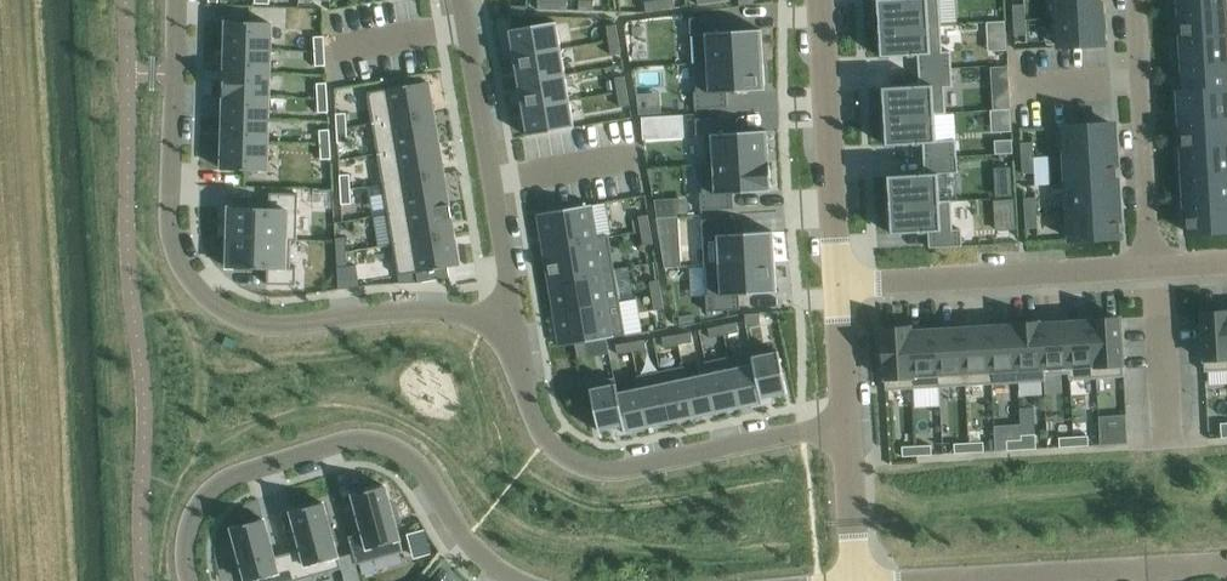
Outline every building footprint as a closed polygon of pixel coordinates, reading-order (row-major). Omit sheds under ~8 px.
[(538,9),(552,9),(552,0),(538,0),(538,9)] [(552,9),(567,10),(567,0),(552,0),(552,9)] [(578,10),(593,10),(594,0),(581,0),(579,0),(578,10)] [(644,1),(646,11),(660,9),(659,0),(654,0),(644,1)] [(660,9),(675,7),(674,0),(659,0),(660,9)] [(879,28),(941,24),(939,0),(877,0),(879,28)] [(1058,17),(1101,15),(1100,0),(1057,0),(1058,17)] [(1181,10),(1224,8),(1223,0),(1180,0),(1181,10)] [(1024,4),(1012,5),(1013,20),(1025,20),(1024,4)] [(512,6),(511,16),(526,16),(526,6),(512,6)] [(1224,8),(1181,10),(1182,38),(1225,35),(1224,8)] [(1101,15),(1058,17),(1059,46),(1103,44),(1101,15)] [(723,16),(690,18),(691,34),(693,34),(695,64),(763,60),(761,29),(724,31),(723,16)] [(1025,20),(1013,20),(1014,36),(1026,35),(1025,20)] [(227,21),(226,49),(270,50),(270,23),(227,21)] [(556,21),(508,29),(513,57),(561,48),(556,21)] [(616,24),(606,26),(609,41),(619,39),(616,24)] [(941,24),(879,28),(881,57),(917,55),(918,70),(951,68),(950,51),(942,51),(941,24)] [(1225,35),(1182,38),(1184,65),(1226,63),(1225,35)] [(324,36),(314,37),(315,51),(325,51),(324,36)] [(619,39),(609,41),(612,55),(622,53),(619,39)] [(561,48),(513,57),(517,82),(565,74),(561,48)] [(224,71),(224,72),(269,73),(270,50),(226,49),(226,71),(224,71)] [(325,51),(315,51),(316,66),(325,65),(325,51)] [(696,92),(694,92),(695,109),(728,107),(727,92),(765,90),(763,60),(695,64),(696,92)] [(1184,65),(1185,92),(1179,92),(1179,93),(1226,91),(1226,66),(1226,63),(1184,65)] [(919,85),(882,88),(884,116),(946,113),(944,87),(953,87),(951,68),(918,70),(919,85)] [(1008,68),(990,69),(991,83),(1009,81),(1008,68)] [(224,72),(224,95),(268,97),(269,73),(224,72)] [(565,74),(517,82),(522,108),(569,100),(565,74)] [(624,76),(615,78),(617,92),(627,91),(624,76)] [(428,82),(367,92),(373,123),(434,113),(428,82)] [(327,83),(317,84),(318,98),(327,98),(327,83)] [(627,91),(617,92),(620,107),(629,105),(627,91)] [(1179,93),(1181,121),(1226,118),(1226,91),(1179,93)] [(224,95),(224,97),(225,97),(224,119),(268,120),(268,97),(224,95)] [(327,98),(318,98),(318,113),(328,112),(327,98)] [(569,100),(522,108),(526,135),(574,127),(569,100)] [(346,113),(336,114),(337,128),(347,128),(346,113)] [(434,113),(373,123),(378,154),(439,143),(434,113)] [(946,113),(884,116),(886,145),(923,143),(924,158),(957,157),(956,139),(936,140),(934,115),(946,114),(946,113)] [(683,115),(650,117),(645,117),(642,117),(642,123),(643,139),(684,137),(683,115)] [(729,117),(696,119),(697,135),(705,134),(706,163),(701,163),(701,165),(769,161),(767,130),(729,132),(729,117)] [(1181,121),(1183,149),(1226,146),(1226,118),(1181,121)] [(224,119),(224,142),(267,143),(268,120),(224,119)] [(1113,124),(1064,127),(1066,155),(1115,152),(1113,124)] [(347,128),(337,128),(338,143),(348,142),(347,128)] [(329,130),(319,130),(320,145),(330,144),(329,130)] [(1011,141),(994,142),(995,154),(1012,154),(1011,141)] [(224,142),(223,170),(266,171),(267,143),(224,142)] [(1033,142),(1020,143),(1021,158),(1033,157),(1033,142)] [(439,143),(378,154),(383,184),(444,173),(439,143)] [(330,144),(320,145),(321,159),(331,159),(330,144)] [(1183,149),(1184,176),(1226,174),(1226,146),(1183,149)] [(1115,152),(1066,155),(1067,183),(1116,180),(1115,152)] [(925,174),(888,176),(889,205),(951,201),(951,200),(939,201),(938,174),(958,172),(957,157),(924,158),(925,174)] [(1033,157),(1021,158),(1022,174),(1034,173),(1033,157)] [(702,193),(700,193),(701,210),(734,208),(733,193),(771,191),(769,161),(701,165),(702,193)] [(1011,168),(994,169),(995,178),(1012,177),(1011,168)] [(444,173),(383,184),(388,214),(449,203),(444,173)] [(1184,176),(1186,204),(1226,201),(1226,174),(1184,176)] [(350,175),(340,175),(341,190),(350,189),(350,175)] [(1116,180),(1067,183),(1069,210),(1118,208),(1116,180)] [(350,189),(341,190),(341,204),(351,204),(350,189)] [(230,207),(229,238),(297,239),(298,194),(269,193),(269,208),(230,207)] [(1036,197),(1024,198),(1025,213),(1037,213),(1036,197)] [(951,201),(889,205),(891,234),(928,232),(929,248),(962,246),(961,229),(953,230),(951,201)] [(1186,204),(1187,233),(1226,230),(1226,201),(1186,204)] [(449,203),(388,214),(393,244),(454,234),(449,203)] [(591,204),(537,214),(543,247),(609,236),(608,235),(597,237),(591,204)] [(1118,208),(1069,210),(1070,239),(1119,236),(1118,208)] [(1037,213),(1025,213),(1025,229),(1038,228),(1037,213)] [(648,214),(638,216),(641,231),(650,229),(648,214)] [(734,218),(702,220),(704,266),(775,261),(773,231),(735,233),(734,218)] [(650,229),(641,231),(643,245),(653,244),(650,229)] [(454,234),(393,244),(398,275),(459,265),(454,234)] [(609,236),(543,247),(548,280),(614,269),(609,236)] [(345,237),(336,238),(336,252),(346,252),(345,237)] [(229,238),(228,268),(267,269),(267,284),(296,285),(296,268),(290,268),(291,241),(297,241),(297,239),(229,238)] [(346,252),(336,252),(337,267),(347,266),(346,252)] [(775,261),(704,266),(704,267),(707,267),(708,295),(706,295),(707,311),(740,309),(739,294),(777,292),(775,261)] [(347,266),(337,267),(338,289),(360,286),(356,265),(347,267),(347,266)] [(614,269),(548,280),(554,312),(620,301),(614,269)] [(659,280),(649,281),(652,296),(661,294),(659,280)] [(661,294),(652,296),(654,310),(664,309),(661,294)] [(620,301),(554,312),(559,346),(575,343),(585,342),(625,335),(620,301)] [(1201,313),(1204,372),(1226,370),(1226,312),(1201,313)] [(760,313),(745,314),(745,324),(760,323),(760,313)] [(1120,318),(1093,319),(1096,378),(1124,376),(1120,318)] [(1096,378),(1093,319),(1067,321),(1070,379),(1096,378)] [(1067,321),(1040,322),(1044,381),(1045,381),(1045,375),(1069,374),(1069,380),(1070,379),(1067,321)] [(736,322),(722,325),(724,335),(738,332),(736,322)] [(1014,324),(1018,382),(1044,381),(1040,322),(1014,324)] [(1018,382),(1014,324),(988,326),(992,384),(1018,382)] [(722,325),(708,328),(710,338),(724,335),(722,325)] [(992,384),(988,326),(962,327),(965,385),(992,384)] [(913,388),(909,327),(882,329),(886,390),(913,388)] [(939,387),(936,329),(911,330),(911,327),(909,327),(913,388),(939,387)] [(965,385),(962,327),(936,329),(939,387),(965,385)] [(691,332),(676,334),(678,344),(693,342),(691,332)] [(676,334),(662,337),(663,347),(678,344),(676,334)] [(645,340),(630,342),(632,352),(646,349),(645,340)] [(585,342),(575,343),(577,358),(587,357),(585,342)] [(630,342),(616,344),(617,354),(632,352),(630,342)] [(753,351),(751,352),(762,403),(764,403),(763,398),(787,393),(778,350),(753,356),(753,351)] [(751,352),(729,356),(740,408),(762,403),(751,352)] [(729,356),(706,361),(717,413),(740,408),(729,356)] [(684,366),(683,366),(694,418),(717,413),(706,361),(704,361),(707,373),(687,377),(684,366)] [(683,366),(660,371),(671,423),(694,418),(683,366)] [(660,371),(637,376),(648,427),(671,423),(660,371)] [(615,377),(614,377),(626,432),(648,427),(637,376),(636,376),(638,387),(618,392),(615,377)] [(614,377),(588,382),(599,431),(623,426),(625,433),(626,432),(614,377)] [(1184,396),(1183,437),(1206,437),(1207,396),(1184,396)] [(1208,410),(1207,437),(1217,437),(1218,410),(1208,410)] [(1021,435),(1021,440),(1022,450),(1036,449),(1035,434),(1021,435)] [(1115,434),(1100,435),(1100,445),(1115,444),(1115,434)] [(1088,436),(1073,437),(1074,446),(1089,446),(1088,436)] [(1073,437),(1059,438),(1059,447),(1074,446),(1073,437)] [(1022,450),(1021,440),(1006,441),(1007,450),(1022,450)] [(983,442),(969,443),(969,453),(984,452),(983,442)] [(969,453),(969,443),(954,444),(955,453),(969,453)] [(931,445),(917,446),(917,456),(932,455),(931,445)] [(917,456),(917,446),(902,447),(903,456),(917,456)] [(363,533),(348,537),(356,564),(403,551),(395,522),(400,521),(395,502),(390,504),(385,486),(353,495),(363,533)] [(301,549),(288,553),(295,580),(341,568),(323,503),(291,512),(301,549)] [(232,528),(246,580),(294,580),(295,580),(288,553),(274,557),(264,519),(232,528)] [(424,529),(410,532),(416,556),(430,552),(424,529)]
